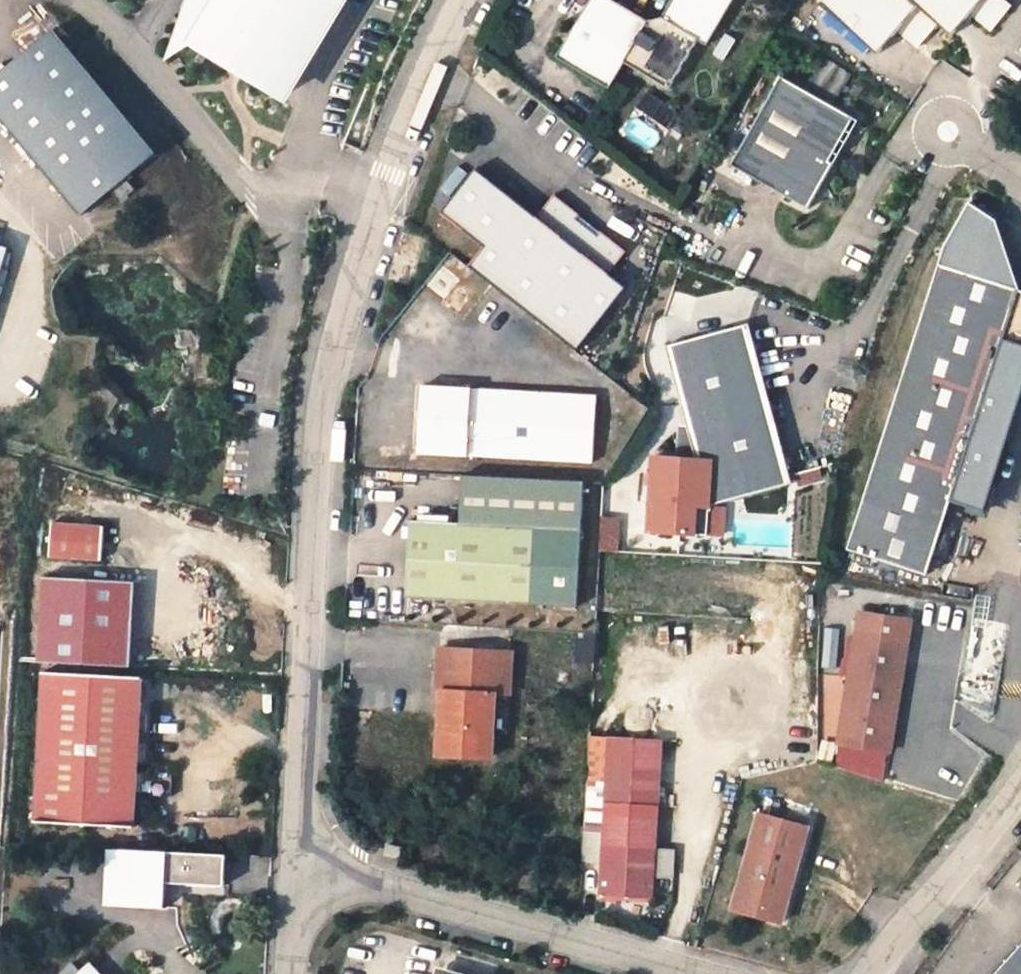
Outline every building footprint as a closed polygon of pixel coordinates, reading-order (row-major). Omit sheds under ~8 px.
[(156,15),(171,24),(185,0),(163,0),(156,15)] [(306,0),(185,0),(171,24),(167,30),(258,82),(306,0)] [(701,0),(643,0),(632,20),(618,24),(572,0),(564,0),(530,65),(583,93),(596,66),(642,91),(669,40),(678,45),(701,0)] [(856,43),(875,19),(895,36),(915,12),(930,24),(948,1),(968,18),(983,0),(804,0),(856,43)] [(0,46),(0,136),(57,205),(133,142),(31,20),(0,46)] [(816,154),(812,152),(835,107),(760,68),(713,158),(792,200),(816,154)] [(453,253),(437,274),(549,354),(597,288),(579,275),(595,252),(569,233),(566,238),(544,221),(547,217),(521,198),(504,221),(442,175),(409,221),(453,253)] [(920,254),(1000,278),(978,210),(951,193),(927,233),(920,254)] [(620,246),(628,236),(609,220),(600,230),(620,246)] [(973,473),(1014,340),(984,331),(1000,278),(920,254),(833,541),(913,565),(936,489),(944,464),(973,473)] [(1014,340),(1020,317),(1020,292),(1017,284),(1000,278),(984,331),(1014,340)] [(773,495),(732,336),(650,357),(666,421),(678,470),(659,468),(635,466),(634,482),(627,482),(627,484),(620,484),(618,512),(632,513),(630,542),(688,546),(690,516),(773,495)] [(573,400),(399,397),(397,465),(573,468),(573,400)] [(678,470),(666,421),(657,424),(659,468),(678,470)] [(944,464),(936,489),(966,498),(973,473),(944,464)] [(560,614),(564,489),(441,485),(440,533),(392,532),(389,608),(560,614)] [(600,516),(600,552),(618,552),(619,516),(600,516)] [(99,523),(45,520),(44,554),(98,557),(99,523)] [(129,585),(45,580),(41,657),(125,661),(129,585)] [(906,626),(852,617),(833,744),(886,752),(906,626)] [(837,672),(841,628),(825,627),(821,670),(837,672)] [(428,745),(422,747),(421,763),(473,766),(474,742),(488,742),(493,665),(421,661),(416,724),(429,725),(428,745)] [(132,680),(30,674),(22,820),(123,826),(132,680)] [(586,842),(565,842),(563,874),(585,875),(584,915),(602,915),(603,907),(635,908),(636,886),(654,887),(654,858),(641,858),(640,863),(637,863),(639,749),(589,748),(586,842)] [(152,765),(151,796),(170,797),(171,766),(152,765)] [(791,833),(743,820),(718,916),(766,929),(791,833)] [(150,905),(151,881),(212,884),(213,853),(101,847),(99,903),(150,905)] [(655,879),(672,879),(672,849),(656,849),(655,879)] [(373,859),(371,868),(383,873),(387,864),(373,859)] [(986,973),(1020,973),(1020,932),(986,973)] [(76,959),(60,973),(90,973),(76,959)]
